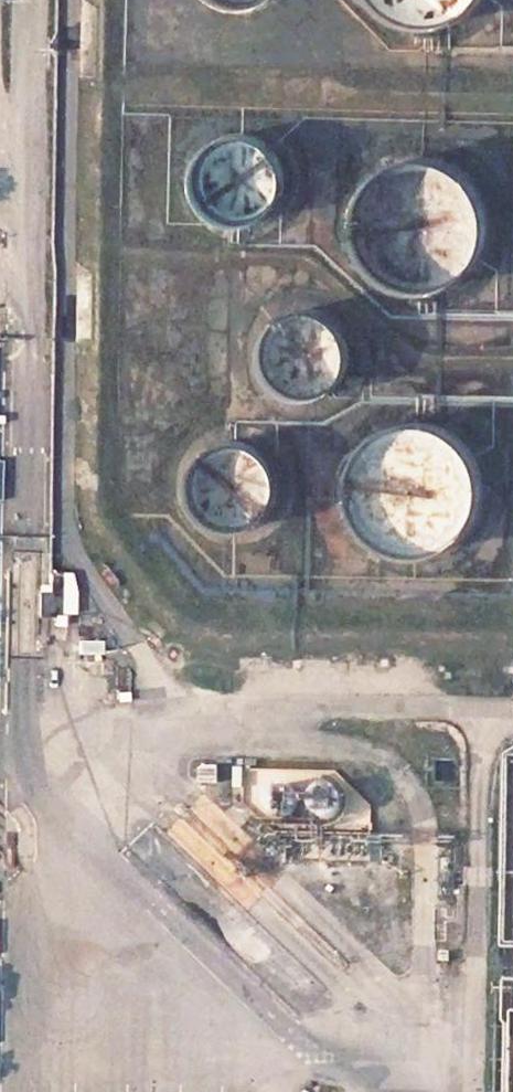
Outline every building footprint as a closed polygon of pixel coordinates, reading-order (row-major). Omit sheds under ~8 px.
[(213,2),(220,6),(227,9),(234,11),(243,12),(252,12),(261,10),(269,7),(277,2),(279,0),(211,0),(213,2)] [(376,2),(382,8),(390,14),(398,19),(407,23),(416,25),(427,26),(437,26),(448,23),(458,19),(467,13),(475,5),(479,0),(375,0),(376,2)] [(276,146),(270,141),(264,137),(257,134),(250,133),(242,132),(229,134),(223,137),(213,144),(204,154),(200,166),(198,179),(199,186),(201,192),(207,203),(216,212),(222,216),(234,220),(241,221),(249,221),(256,219),(263,216),(269,212),(275,207),(280,202),(283,195),(286,188),(287,181),(287,173),(286,166),(284,159),(280,152),(276,146)] [(358,207),(356,216),(355,226),(355,235),(357,245),(361,254),(365,262),(371,270),(378,277),(386,283),(394,287),(403,290),(414,292),(425,292),(436,291),(446,287),(456,282),(465,275),(472,267),(478,258),(483,248),(485,237),(486,226),(485,216),(482,205),(478,195),(472,186),(464,178),(455,171),(446,166),(435,163),(424,161),(415,162),(405,163),(396,166),(387,170),(379,176),(372,182),(366,190),(362,198),(358,207)] [(342,378),(345,371),(347,364),(348,356),(348,349),(346,342),(343,335),(339,329),(334,323),(328,319),(322,315),(315,313),(307,312),(300,312),(294,313),(282,318),(276,321),(267,331),(262,342),(260,355),(260,362),(264,374),(271,385),(275,389),(280,393),(292,399),(299,400),(306,400),(313,399),(320,397),(327,394),(333,389),(338,384),(342,378)] [(358,462),(355,471),(353,480),(353,490),(353,500),(356,509),(359,518),(364,526),(370,534),(377,540),(385,546),(394,550),(403,553),(412,555),(423,555),(434,553),(445,549),(454,544),(463,537),(470,529),(476,520),(481,510),(483,499),(484,488),(483,477),(480,466),(475,456),(469,447),(462,439),(453,433),(443,428),(432,425),(421,423),(410,424),(401,426),(392,429),(383,433),(376,439),(369,446),(363,453),(358,462)] [(200,461),(195,472),(193,479),(193,491),(197,504),(200,509),(208,519),(213,523),(225,528),(232,529),(239,529),(246,528),(260,523),(266,518),(271,513),(275,507),(278,500),(280,493),(281,486),(280,478),(278,471),(275,465),(271,458),(266,453),(261,449),(247,443),(240,442),(232,442),(226,443),(214,448),(209,451),(200,461)]
